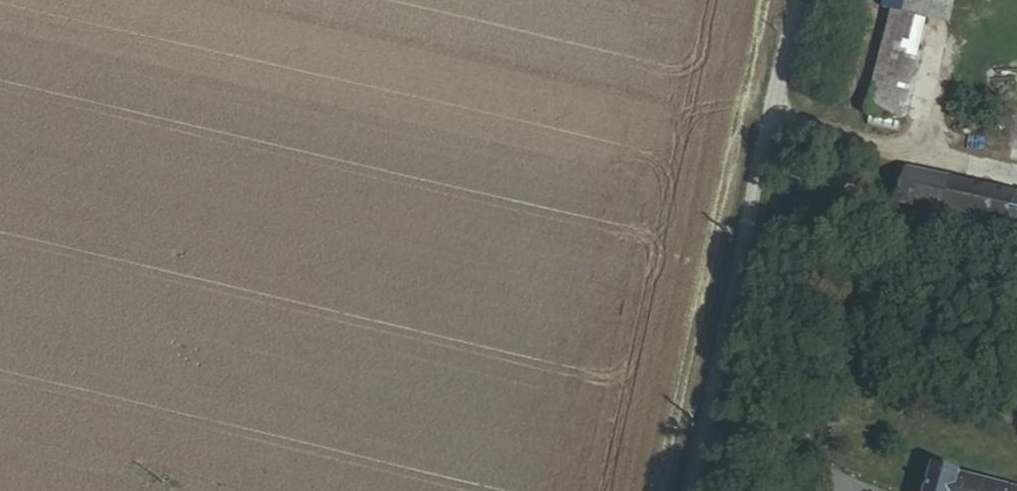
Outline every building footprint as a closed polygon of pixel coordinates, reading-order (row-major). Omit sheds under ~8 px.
[(927,21),(932,0),(887,0),(885,12),(893,14),(927,21)] [(952,27),(958,0),(932,0),(927,21),(952,27)] [(870,115),(904,123),(927,21),(893,14),(870,115)] [(1016,230),(1016,195),(908,171),(901,204),(1016,230)] [(929,490),(1016,490),(934,469),(929,490)]
